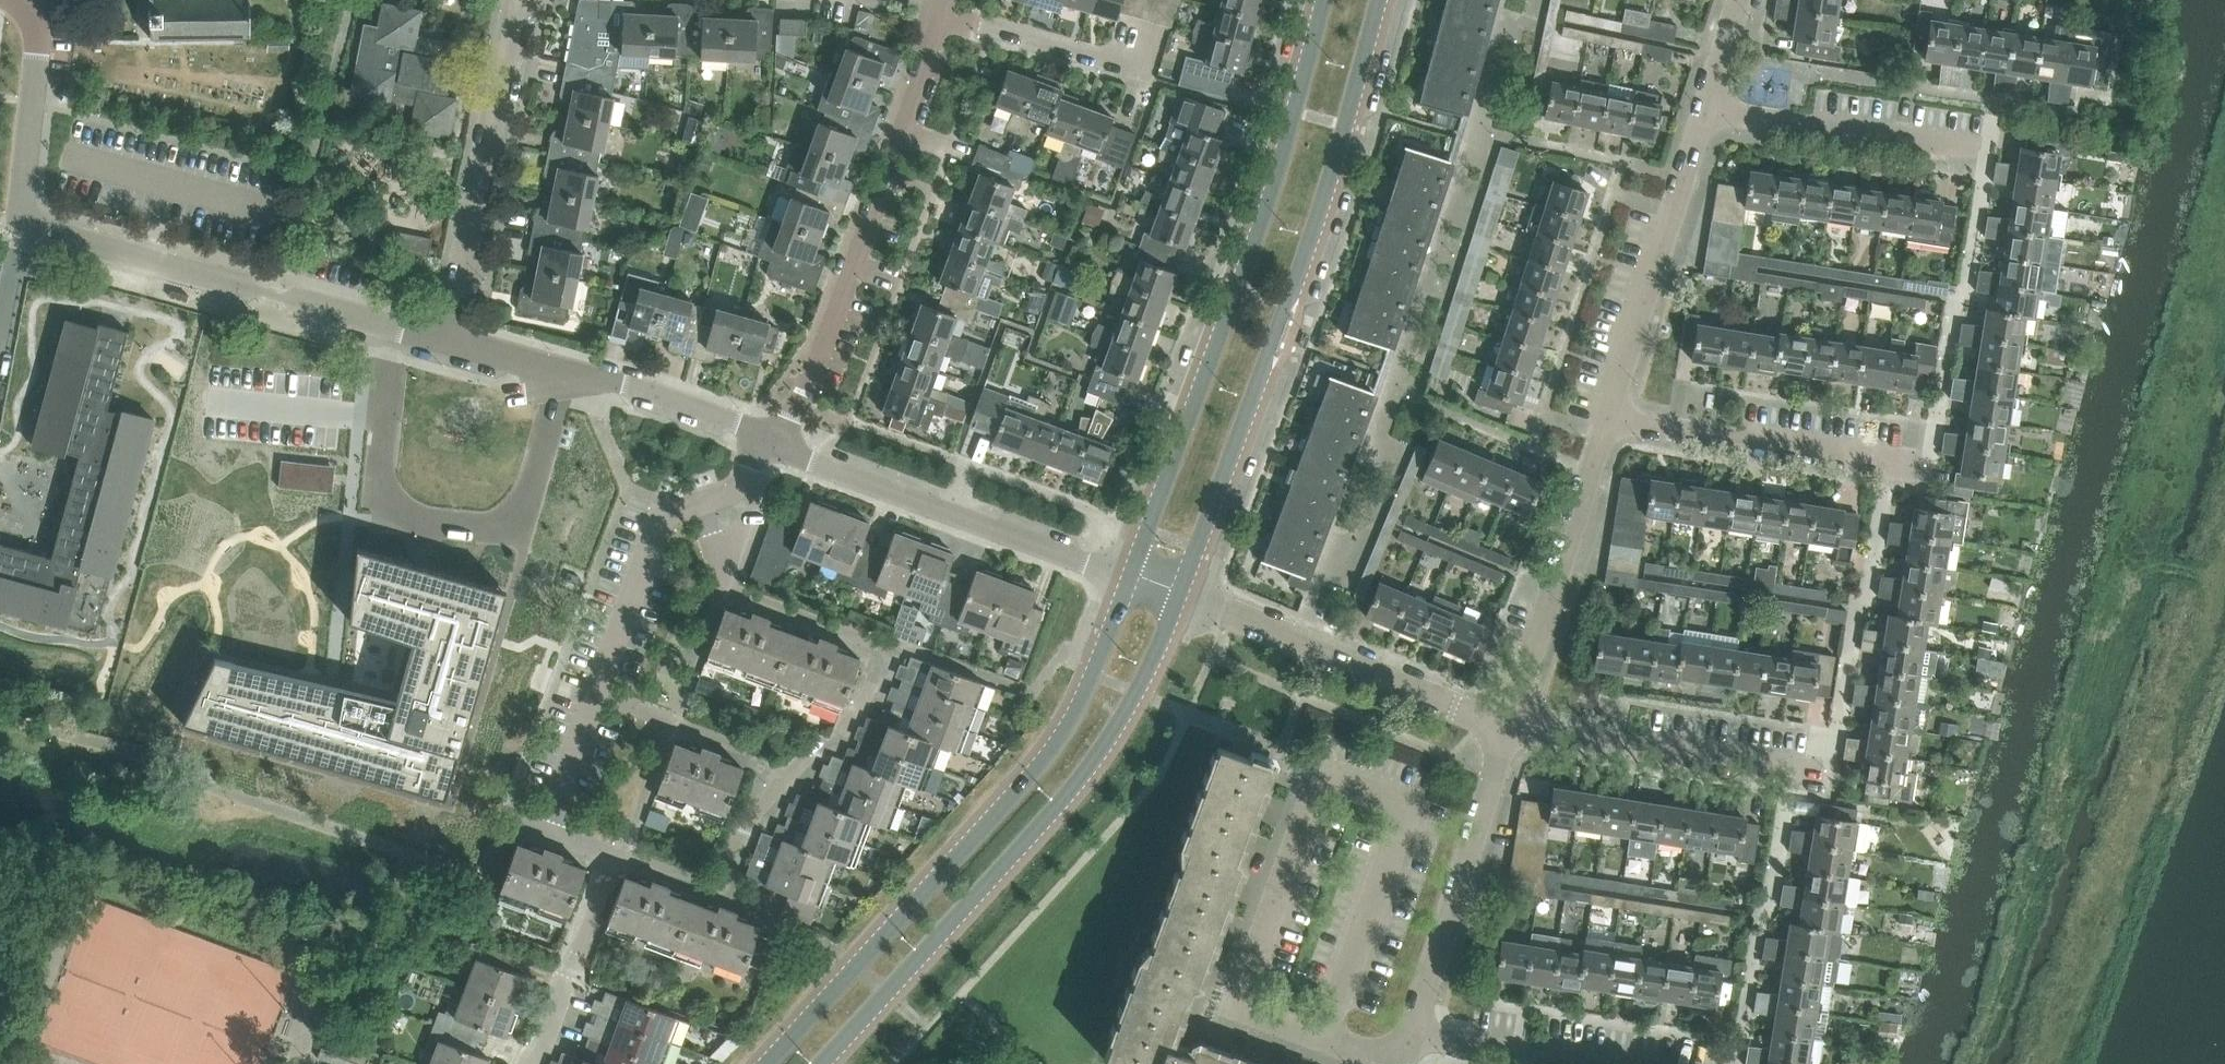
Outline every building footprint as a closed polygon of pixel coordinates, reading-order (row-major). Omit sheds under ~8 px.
[(150,39),(251,38),(251,0),(150,0),(150,39)] [(625,0),(579,0),(578,1),(566,62),(616,72),(620,53),(622,54),(625,0)] [(651,13),(634,12),(635,3),(634,2),(633,1),(632,0),(626,0),(625,0),(622,54),(648,55),(651,13)] [(1032,3),(1059,12),(1062,3),(1061,3),(1062,0),(1033,0),(1032,3)] [(1061,3),(1062,3),(1089,11),(1092,0),(1062,0),(1061,3)] [(1089,11),(1117,19),(1119,12),(1122,0),(1092,0),(1089,11)] [(1119,12),(1131,15),(1136,0),(1122,0),(1119,12)] [(1131,15),(1144,19),(1150,0),(1136,0),(1131,15)] [(1144,19),(1157,23),(1164,0),(1150,0),(1144,19)] [(1219,8),(1256,17),(1261,0),(1221,0),(1219,8)] [(1418,104),(1464,116),(1472,83),(1480,51),(1488,20),(1493,0),(1445,0),(1443,8),(1435,40),(1426,72),(1418,104)] [(1549,6),(1558,8),(1560,0),(1550,0),(1549,6)] [(1775,7),(1836,16),(1838,0),(1776,0),(1775,7)] [(688,55),(691,3),(674,3),(670,3),(669,4),(668,5),(667,13),(651,13),(648,55),(676,56),(676,54),(688,55)] [(728,59),(730,17),(714,16),(714,9),(714,7),(713,6),(712,5),(710,4),(691,3),(688,55),(701,55),(701,58),(728,59)] [(415,106),(410,131),(449,138),(456,99),(443,96),(447,71),(452,71),(458,43),(443,40),(442,43),(417,38),(421,12),(384,5),(377,42),(388,44),(383,71),(357,66),(349,103),(389,111),(391,100),(415,106)] [(1558,8),(1549,6),(1546,19),(1555,21),(1558,8)] [(771,8),(770,8),(751,7),(749,7),(747,9),(746,18),(730,17),(728,59),(755,61),(755,58),(766,59),(768,58),(769,58),(770,56),(773,10),(772,9),(771,8)] [(1836,16),(1775,7),(1774,17),(1795,21),(1792,38),(1798,39),(1831,45),(1836,16)] [(1198,19),(1192,30),(1249,45),(1256,17),(1219,8),(1214,26),(1198,19)] [(1913,49),(1926,51),(1930,20),(1932,12),(1919,10),(1913,49)] [(1565,20),(1586,24),(1588,15),(1567,11),(1565,20)] [(806,35),(806,19),(780,17),(779,34),(806,35)] [(1599,27),(1620,31),(1621,22),(1601,18),(1599,27)] [(1555,21),(1546,19),(1543,33),(1553,35),(1555,21)] [(1939,84),(1949,85),(1958,24),(1930,20),(1926,51),(1924,59),(1941,62),(1939,84)] [(1621,22),(1620,31),(1640,36),(1642,26),(1621,22)] [(2057,102),(2069,26),(2042,22),(2040,37),(2033,76),(2050,79),(2047,101),(2057,102)] [(1963,65),(1979,68),(1985,29),(1958,24),(1949,85),(1959,87),(1963,65)] [(1561,36),(1589,42),(1590,32),(1563,26),(1561,36)] [(2069,26),(2057,102),(2068,104),(2072,82),(2088,85),(2092,60),(2110,63),(2114,34),(2069,26)] [(1653,38),(1674,43),(1676,33),(1655,29),(1653,38)] [(1993,92),(2003,94),(2013,33),(1985,29),(1979,68),(1995,70),(1993,92)] [(1249,45),(1192,30),(1192,42),(1210,43),(1205,62),(1205,63),(1234,71),(1241,73),(1249,45)] [(1590,32),(1589,42),(1609,46),(1611,36),(1590,32)] [(1553,35),(1543,33),(1540,46),(1550,48),(1553,35)] [(2018,74),(2033,76),(2040,37),(2013,33),(2003,94),(2013,95),(2018,74)] [(852,38),(848,49),(846,48),(836,73),(876,88),(882,73),(888,75),(891,75),(892,75),(893,73),(900,56),(900,54),(900,53),(899,51),(857,36),(855,35),(853,36),(852,38)] [(1622,49),(1641,53),(1642,53),(1644,43),(1624,39),(1622,49)] [(1831,45),(1798,39),(1795,55),(1839,62),(1841,47),(1831,45)] [(1642,53),(1641,53),(1640,57),(1669,63),(1672,49),(1644,43),(1642,53)] [(1550,48),(1540,46),(1537,60),(1547,61),(1550,48)] [(1205,63),(1205,62),(1187,57),(1179,85),(1227,97),(1234,71),(1205,63)] [(1547,61),(1537,60),(1535,73),(1544,75),(1547,61)] [(566,62),(563,75),(614,85),(616,72),(566,62)] [(1004,128),(1015,134),(1035,79),(1008,69),(995,105),(1014,112),(1004,128)] [(876,88),(836,73),(831,71),(817,109),(825,111),(873,129),(880,111),(880,108),(879,108),(878,106),(871,103),(876,88)] [(1544,75),(1535,73),(1532,86),(1541,88),(1544,75)] [(611,97),(614,85),(563,75),(560,94),(560,96),(560,97),(561,98),(562,98),(570,100),(566,117),(608,125),(613,98),(611,97)] [(1049,125),(1059,97),(1062,89),(1035,79),(1015,134),(1027,136),(1030,118),(1048,125),(1049,125)] [(1572,123),(1599,128),(1606,93),(1608,84),(1581,79),(1579,87),(1572,123)] [(1544,117),(1572,123),(1579,87),(1552,82),(1544,117)] [(1541,88),(1532,86),(1529,99),(1539,101),(1541,88)] [(1599,128),(1626,134),(1633,98),(1606,93),(1599,128)] [(1188,127),(1216,137),(1226,111),(1180,95),(1171,122),(1188,128),(1188,127)] [(1059,97),(1049,125),(1048,125),(1045,133),(1064,140),(1055,155),(1066,162),(1086,107),(1059,97)] [(1633,98),(1626,134),(1653,140),(1660,104),(1633,98)] [(1113,117),(1086,107),(1066,162),(1078,164),(1081,146),(1099,152),(1100,153),(1110,125),(1113,117)] [(873,129),(825,111),(821,123),(818,122),(809,148),(849,162),(854,147),(861,150),(863,150),(865,149),(873,129)] [(603,151),(608,125),(566,117),(563,132),(557,130),(554,131),(553,132),(552,133),(548,152),(598,163),(600,151),(603,151)] [(1122,129),(1110,125),(1100,153),(1099,152),(1097,158),(1110,163),(1122,129)] [(1159,147),(1214,167),(1224,140),(1216,137),(1188,127),(1188,128),(1181,146),(1166,137),(1159,147)] [(1136,134),(1122,129),(1110,163),(1124,168),(1136,134)] [(1996,162),(1994,172),(2055,181),(2059,154),(2068,155),(2070,142),(2027,135),(2025,148),(2021,147),(2018,164),(1996,162)] [(1013,157),(979,145),(974,158),(1007,171),(1013,157)] [(1404,146),(1343,334),(1388,349),(1449,160),(1404,146)] [(1214,167),(1159,147),(1157,160),(1175,163),(1169,181),(1204,194),(1214,167)] [(843,177),(849,162),(809,148),(800,173),(802,174),(798,186),(846,203),(852,185),(853,184),(852,182),(851,181),(843,177)] [(595,175),(598,163),(548,152),(544,171),(545,175),(547,176),(554,178),(551,194),(592,202),(598,176),(595,175)] [(978,175),(969,201),(1023,221),(1025,209),(1007,206),(1014,187),(1003,183),(1007,171),(974,158),(969,171),(978,175)] [(1489,183),(1498,186),(1505,166),(1496,163),(1489,183)] [(1505,166),(1498,186),(1507,189),(1514,169),(1505,166)] [(1796,175),(1794,171),(1782,169),(1778,172),(1772,211),(1799,215),(1805,180),(1796,178),(1796,175)] [(1745,207),(1772,211),(1778,175),(1750,171),(1747,188),(1745,201),(1744,206),(1745,207)] [(2012,202),(2051,209),(2055,181),(1994,172),(1993,182),(2014,186),(2012,202)] [(1826,220),(1832,184),(1805,180),(1799,215),(1826,220)] [(1162,199),(1146,190),(1140,201),(1195,221),(1204,194),(1169,181),(1162,199)] [(1545,208),(1579,219),(1588,192),(1553,181),(1545,208)] [(1745,201),(1747,188),(1717,183),(1715,196),(1745,201)] [(1853,224),(1859,188),(1832,184),(1826,220),(1853,224)] [(838,223),(846,203),(798,186),(793,198),(791,197),(782,222),(821,237),(827,222),(834,224),(836,224),(838,223)] [(1853,224),(1880,228),(1886,193),(1859,188),(1853,224)] [(1913,197),(1908,233),(1906,240),(1949,247),(1955,207),(1941,205),(1941,202),(1931,200),(1932,197),(1929,193),(1919,191),(1915,194),(1914,197),(1913,197)] [(1880,228),(1908,233),(1913,197),(1886,193),(1880,228)] [(587,229),(592,202),(551,194),(548,210),(541,208),(539,208),(538,208),(537,209),(536,211),(532,230),(582,240),(585,228),(587,229)] [(1485,196),(1481,209),(1490,212),(1494,199),(1485,196)] [(1744,206),(1745,201),(1715,196),(1713,209),(1744,214),(1745,207),(1744,206)] [(1490,212),(1488,219),(1497,222),(1503,202),(1494,199),(1490,212)] [(959,207),(952,226),(994,241),(1001,222),(1017,231),(1023,221),(969,201),(965,209),(959,207)] [(1149,235),(1177,245),(1185,248),(1195,221),(1140,201),(1138,213),(1156,216),(1150,234),(1149,235)] [(1986,226),(2047,236),(2051,209),(2012,202),(2009,218),(1987,216),(1986,226)] [(1526,231),(1536,234),(1571,245),(1579,219),(1545,208),(1534,204),(1526,231)] [(1089,205),(1082,221),(1094,225),(1100,209),(1089,205)] [(1481,209),(1477,223),(1486,225),(1488,219),(1490,212),(1481,209)] [(1711,221),(1742,226),(1744,214),(1713,209),(1711,221)] [(821,237),(782,222),(757,214),(744,251),(770,260),(818,278),(825,258),(824,255),(816,252),(821,237)] [(1488,219),(1486,225),(1482,238),(1491,241),(1497,222),(1488,219)] [(1742,226),(1711,221),(1709,234),(1740,239),(1742,226)] [(1473,236),(1482,238),(1486,225),(1477,223),(1473,236)] [(994,241),(952,226),(946,243),(952,246),(949,255),(1004,275),(1005,263),(987,260),(994,241)] [(2003,257),(2042,263),(2047,236),(1986,226),(1984,236),(2006,241),(2003,257)] [(385,231),(382,246),(428,257),(432,238),(386,227),(385,231)] [(582,240),(532,230),(528,249),(528,252),(529,253),(531,254),(538,256),(535,271),(577,280),(582,253),(580,253),(582,240)] [(1140,260),(1168,270),(1177,245),(1149,235),(1150,234),(1145,232),(1135,259),(1140,261),(1140,260)] [(1054,233),(1049,244),(1070,252),(1074,240),(1068,238),(1054,233)] [(1528,260),(1562,271),(1571,245),(1536,234),(1528,260)] [(1738,252),(1740,239),(1709,234),(1707,247),(1738,252)] [(1738,252),(1707,247),(1705,260),(1731,264),(1736,265),(1736,261),(1738,252)] [(1464,262),(1473,265),(1477,252),(1468,249),(1464,262)] [(1477,252),(1473,265),(1471,271),(1480,274),(1486,254),(1477,252)] [(1736,261),(1744,263),(1757,265),(1758,256),(1738,252),(1736,261)] [(987,298),(992,285),(999,287),(1004,275),(949,255),(938,282),(946,285),(941,297),(975,309),(980,296),(987,298)] [(1763,267),(1785,270),(1786,260),(1765,257),(1763,267)] [(2042,263),(2003,257),(2001,273),(1979,270),(1977,281),(2038,290),(2042,263)] [(815,288),(818,278),(770,260),(766,271),(766,272),(766,273),(766,274),(767,274),(767,275),(768,275),(768,276),(769,276),(809,291),(810,291),(811,291),(812,291),(813,291),(813,290),(814,290),(814,289),(815,289),(815,288)] [(1118,270),(1111,280),(1166,300),(1176,273),(1168,270),(1140,260),(1140,261),(1133,279),(1118,270)] [(1520,287),(1554,297),(1562,271),(1528,260),(1520,287)] [(1728,277),(1731,264),(1705,260),(1703,273),(1728,277)] [(1731,264),(1728,277),(1741,279),(1744,263),(1736,261),(1736,265),(1731,264)] [(1473,265),(1464,262),(1460,275),(1469,278),(1471,271),(1473,265)] [(1757,265),(1744,263),(1741,279),(1754,282),(1757,265)] [(1797,272),(1818,275),(1819,266),(1799,263),(1797,272)] [(1818,275),(1838,279),(1840,269),(1819,266),(1818,275)] [(571,306),(577,280),(535,271),(532,287),(525,286),(523,286),(521,288),(520,289),(517,307),(517,310),(518,311),(519,311),(562,320),(564,320),(566,318),(567,318),(569,306),(571,306)] [(1469,278),(1465,291),(1474,294),(1480,274),(1471,271),(1469,278)] [(1852,281),(1872,284),(1874,275),(1853,271),(1852,281)] [(1767,283),(1787,287),(1789,277),(1768,274),(1767,283)] [(1456,288),(1465,291),(1469,278),(1460,275),(1456,288)] [(1872,284),(1893,287),(1894,278),(1874,275),(1872,284)] [(1789,277),(1787,287),(1808,290),(1809,281),(1789,277)] [(1127,295),(1121,314),(1157,327),(1166,300),(1111,280),(1109,292),(1127,295)] [(1905,289),(1927,293),(1928,283),(1907,280),(1905,289)] [(1997,295),(1995,311),(2025,315),(2025,316),(2034,318),(2038,290),(1977,281),(1976,291),(1997,295)] [(1842,296),(1843,286),(1823,283),(1820,299),(1841,302),(1842,296)] [(655,334),(666,294),(640,287),(639,289),(627,286),(625,287),(624,287),(623,289),(612,330),(612,333),(612,334),(613,334),(615,336),(632,340),(634,340),(635,340),(636,339),(637,337),(639,329),(655,334)] [(1843,286),(1842,296),(1862,299),(1864,289),(1843,286)] [(1511,313),(1546,324),(1554,297),(1520,287),(1511,313)] [(1045,295),(1034,291),(1029,305),(1040,309),(1045,295)] [(1876,301),(1896,304),(1898,295),(1877,291),(1876,301)] [(672,352),(690,357),(704,307),(692,304),(692,301),(666,294),(655,334),(671,338),(668,348),(669,349),(670,351),(672,352)] [(1898,295),(1896,304),(1924,309),(1926,299),(1898,295)] [(975,309),(941,297),(937,309),(957,316),(956,318),(970,322),(975,309)] [(1448,314),(1457,317),(1461,304),(1452,301),(1448,314)] [(937,309),(921,303),(911,331),(966,351),(968,339),(950,336),(956,318),(957,316),(937,309)] [(1454,324),(1464,327),(1470,307),(1461,304),(1457,317),(1454,324)] [(716,310),(704,307),(690,357),(708,362),(711,362),(712,361),(713,359),(716,350),(732,355),(743,315),(716,308),(716,310)] [(1962,323),(1960,334),(2021,343),(2025,316),(2025,315),(1995,311),(1986,309),(1984,326),(1962,323)] [(1538,350),(1546,324),(1511,313),(1503,339),(1538,350)] [(1681,344),(1694,346),(1697,324),(1698,324),(1700,315),(1686,313),(1681,344)] [(1098,323),(1092,333),(1147,353),(1157,327),(1121,314),(1114,332),(1098,323)] [(1448,314),(1443,327),(1452,330),(1454,324),(1457,317),(1448,314)] [(743,315),(732,355),(758,362),(761,350),(768,352),(770,352),(772,352),(774,350),(779,332),(779,331),(778,329),(777,328),(775,327),(768,325),(769,323),(743,315)] [(68,320),(33,446),(65,455),(65,452),(80,456),(59,534),(65,536),(59,560),(56,560),(51,579),(66,583),(65,585),(72,587),(72,585),(77,586),(67,621),(95,628),(110,576),(112,576),(154,419),(123,411),(122,414),(108,410),(129,332),(99,324),(97,328),(68,320)] [(1454,324),(1452,330),(1448,343),(1457,346),(1464,327),(1454,324)] [(1692,360),(1719,364),(1725,329),(1698,324),(1697,324),(1694,346),(1692,360)] [(1439,340),(1448,343),(1452,330),(1443,327),(1439,340)] [(1802,373),(1829,377),(1834,342),(1820,340),(1822,329),(1809,327),(1807,338),(1802,373)] [(1719,364),(1746,369),(1752,333),(1725,329),(1719,364)] [(911,331),(901,357),(937,370),(944,352),(959,361),(966,351),(911,331)] [(1108,349),(1102,367),(1101,368),(1129,378),(1137,381),(1147,353),(1092,333),(1090,346),(1108,349)] [(1774,373),(1775,369),(1779,337),(1752,333),(1746,369),(1774,373)] [(1802,373),(1807,338),(1780,333),(1779,337),(1775,369),(1802,373)] [(1980,348),(1978,364),(2017,370),(2021,343),(1960,334),(1959,344),(1980,348)] [(1495,365),(1529,376),(1538,350),(1503,339),(1495,365)] [(1829,377),(1856,382),(1862,346),(1834,342),(1829,377)] [(1917,355),(1914,370),(1931,373),(1935,348),(1916,345),(1914,355),(1917,355)] [(1856,382),(1883,386),(1889,351),(1862,346),(1856,382)] [(1433,360),(1442,363),(1446,350),(1437,347),(1433,360)] [(1889,351),(1883,386),(1911,391),(1914,370),(1917,355),(1914,355),(1889,351)] [(901,357),(892,384),(947,404),(967,413),(972,401),(949,392),(930,389),(937,370),(901,357)] [(1442,363),(1433,360),(1429,374),(1438,377),(1442,363)] [(1953,378),(1952,388),(2012,397),(2017,370),(1978,364),(1975,380),(1953,378)] [(1102,367),(1096,365),(1091,379),(1125,391),(1129,378),(1101,368),(1102,367)] [(1529,376),(1495,365),(1486,392),(1487,392),(1513,400),(1521,403),(1529,376)] [(1271,529),(1260,561),(1290,572),(1286,582),(1298,586),(1305,589),(1309,578),(1305,576),(1316,546),(1327,515),(1339,484),(1350,454),(1361,423),(1373,392),(1328,375),(1317,407),(1305,437),(1294,468),(1283,499),(1271,529)] [(1125,391),(1091,379),(1087,392),(1120,404),(1125,391)] [(947,405),(892,384),(882,411),(928,428),(934,412),(964,422),(967,413),(947,405)] [(1972,402),(1969,419),(2008,425),(2012,397),(1952,388),(1950,398),(1972,402)] [(969,426),(995,435),(992,443),(993,443),(991,449),(1008,455),(1010,449),(1020,453),(1040,398),(1028,396),(1027,402),(1011,396),(1009,402),(982,392),(969,426)] [(1513,400),(1487,392),(1483,405),(1509,413),(1513,400)] [(1050,404),(1040,398),(1020,453),(1046,463),(1059,427),(1041,420),(1050,404)] [(1046,463),(1073,472),(1093,417),(1081,416),(1078,434),(1059,427),(1046,463)] [(1093,417),(1073,472),(1100,482),(1113,447),(1094,440),(1104,424),(1093,417)] [(1945,432),(1943,442),(2004,452),(2008,425),(1969,419),(1967,435),(1945,432)] [(1448,492),(1451,484),(1465,450),(1439,440),(1422,481),(1448,492)] [(2004,452),(1943,442),(1941,452),(1963,457),(1960,474),(1970,475),(1995,479),(1999,480),(2004,452)] [(1426,449),(1417,445),(1412,458),(1420,461),(1426,449)] [(1451,484),(1477,494),(1490,461),(1465,450),(1451,484)] [(1420,461),(1412,458),(1406,470),(1415,474),(1420,461)] [(333,491),(335,464),(282,460),(279,486),(333,491)] [(1516,472),(1490,461),(1477,494),(1502,505),(1516,472)] [(1415,474),(1406,470),(1401,483),(1410,487),(1415,474)] [(1516,472),(1502,505),(1528,516),(1542,482),(1516,472)] [(1995,479),(1970,475),(1968,488),(1994,492),(1995,479)] [(1673,519),(1700,524),(1706,488),(1696,487),(1697,481),(1682,478),(1681,484),(1679,484),(1673,519)] [(1646,515),(1673,519),(1679,484),(1651,479),(1648,497),(1646,510),(1645,515),(1646,515)] [(1410,487),(1401,483),(1396,495),(1405,499),(1410,487)] [(1700,524),(1728,528),(1733,492),(1706,488),(1700,524)] [(1755,532),(1782,536),(1788,501),(1778,499),(1779,493),(1763,491),(1762,497),(1760,497),(1755,532)] [(1646,510),(1648,497),(1619,492),(1617,505),(1646,510)] [(1728,528),(1755,532),(1760,497),(1733,492),(1728,528)] [(1405,499),(1396,495),(1391,508),(1400,512),(1405,499)] [(1919,508),(1953,514),(1955,501),(1921,496),(1919,508)] [(818,499),(816,504),(810,501),(801,526),(796,538),(792,550),(787,561),(789,562),(801,566),(804,556),(821,562),(839,512),(834,510),(836,506),(818,499)] [(1782,536),(1809,541),(1815,505),(1788,501),(1782,536)] [(1645,515),(1646,510),(1617,505),(1615,518),(1645,523),(1646,515),(1645,515)] [(1815,505),(1809,541),(1836,545),(1842,512),(1843,509),(1815,505)] [(1400,512),(1391,508),(1385,520),(1394,524),(1400,512)] [(1890,522),(1888,532),(1949,541),(1953,514),(1919,508),(1914,508),(1912,524),(1890,522)] [(834,578),(860,588),(875,545),(863,540),(869,523),(863,521),(865,517),(846,510),(845,514),(839,512),(821,562),(838,568),(834,578)] [(1850,564),(1858,514),(1842,512),(1836,545),(1833,561),(1850,564)] [(796,538),(801,526),(773,515),(768,528),(796,538)] [(1404,524),(1424,533),(1427,524),(1407,515),(1404,524)] [(1643,536),(1645,523),(1615,518),(1613,531),(1643,536)] [(1394,524),(1385,520),(1380,533),(1389,537),(1394,524)] [(792,550),(796,538),(768,528),(764,540),(792,550)] [(1436,538),(1455,546),(1459,537),(1440,529),(1436,538)] [(875,545),(860,588),(885,597),(889,587),(906,593),(924,544),(919,542),(920,537),(902,530),(900,535),(894,532),(888,549),(875,545)] [(1397,539),(1423,550),(1427,541),(1401,531),(1397,539)] [(1641,548),(1643,536),(1613,531),(1611,544),(1641,548)] [(1906,562),(1944,569),(1949,541),(1888,532),(1886,542),(1908,546),(1906,562)] [(1389,537),(1380,533),(1375,545),(1384,549),(1389,537)] [(1455,546),(1474,554),(1478,545),(1459,537),(1455,546)] [(787,561),(792,550),(764,540),(759,552),(788,563),(789,562),(787,561)] [(928,621),(941,625),(955,589),(943,585),(954,555),(947,552),(949,548),(931,541),(929,546),(924,544),(906,593),(922,599),(919,609),(931,614),(928,621)] [(1423,550),(1443,558),(1446,549),(1427,541),(1423,550)] [(66,626),(67,621),(77,586),(72,585),(72,587),(65,585),(66,583),(51,579),(56,560),(57,559),(52,558),(0,544),(0,608),(66,626)] [(1639,561),(1641,548),(1611,544),(1609,556),(1639,561)] [(1384,549),(1375,545),(1370,558),(1379,562),(1384,549)] [(215,659),(183,724),(447,800),(491,645),(507,591),(392,558),(357,548),(350,621),(372,628),(417,644),(401,702),(236,664),(215,659)] [(1486,559),(1506,567),(1510,558),(1490,550),(1486,559)] [(784,575),(788,563),(759,552),(755,564),(784,575)] [(1455,563),(1474,571),(1478,562),(1459,554),(1455,563)] [(1637,574),(1639,561),(1609,556),(1607,569),(1637,574)] [(1379,562),(1370,558),(1364,570),(1373,574),(1379,562)] [(1474,571),(1500,582),(1504,573),(1478,562),(1474,571)] [(1940,596),(1944,569),(1906,562),(1903,578),(1881,576),(1879,586),(1940,596)] [(1644,572),(1665,576),(1666,566),(1646,563),(1644,572)] [(779,587),(784,575),(755,564),(750,577),(779,587)] [(1666,566),(1665,576),(1685,579),(1686,569),(1666,566)] [(988,631),(1006,581),(1001,579),(1002,575),(984,568),(982,573),(976,570),(967,594),(955,589),(941,625),(967,635),(971,625),(988,631)] [(1636,578),(1637,574),(1607,569),(1604,583),(1635,587),(1636,578)] [(1373,574),(1364,570),(1359,583),(1368,587),(1373,574)] [(1698,581),(1719,584),(1720,575),(1700,571),(1698,581)] [(1720,575),(1719,584),(1739,587),(1741,578),(1720,575)] [(1636,578),(1635,587),(1655,591),(1657,581),(1636,578)] [(1006,581),(988,631),(1004,637),(1000,647),(1028,658),(1041,622),(1039,621),(1043,610),(1031,605),(1036,592),(1030,590),(1031,586),(1013,579),(1011,583),(1006,581)] [(1753,589),(1773,593),(1775,583),(1754,580),(1753,589)] [(1368,587),(1359,583),(1354,596),(1363,599),(1368,587)] [(1365,616),(1391,627),(1405,593),(1379,583),(1365,616)] [(1669,593),(1689,596),(1691,586),(1671,583),(1669,593)] [(1773,593),(1793,596),(1795,586),(1775,583),(1773,593)] [(1691,586),(1689,596),(1710,599),(1711,590),(1691,586)] [(1899,601),(1897,616),(1897,617),(1927,622),(1936,624),(1940,596),(1879,586),(1878,596),(1899,601)] [(1807,598),(1828,601),(1830,592),(1808,588),(1807,598)] [(1724,601),(1744,604),(1745,595),(1725,592),(1724,601)] [(1391,627),(1417,637),(1431,604),(1405,593),(1391,627)] [(1744,604),(1764,608),(1766,598),(1745,595),(1744,604)] [(1777,610),(1798,613),(1799,603),(1779,600),(1777,610)] [(1798,613),(1826,617),(1827,608),(1799,603),(1798,613)] [(1417,637),(1442,648),(1456,615),(1431,604),(1417,637)] [(734,671),(736,667),(747,671),(745,675),(801,696),(803,692),(814,696),(812,700),(839,710),(842,703),(844,703),(860,659),(832,648),(834,643),(821,638),(819,644),(765,623),(767,618),(754,613),(752,619),(724,608),(708,653),(709,653),(706,661),(734,671)] [(1456,615),(1442,648),(1468,659),(1482,626),(1456,615)] [(1864,629),(1862,639),(1923,649),(1927,622),(1897,617),(1897,616),(1888,615),(1886,631),(1864,629)] [(1594,668),(1622,673),(1627,637),(1600,633),(1594,668)] [(1622,673),(1649,677),(1654,641),(1627,637),(1622,673)] [(1880,670),(1919,676),(1923,649),(1862,639),(1861,649),(1882,654),(1880,670)] [(1677,681),(1677,677),(1683,641),(1682,641),(1681,646),(1654,641),(1649,677),(1677,681)] [(1710,646),(1683,641),(1677,677),(1704,681),(1710,646)] [(1710,646),(1704,681),(1731,686),(1737,650),(1710,646)] [(1731,686),(1758,690),(1764,654),(1737,650),(1731,686)] [(1785,694),(1791,659),(1764,654),(1758,690),(1785,694)] [(1819,663),(1791,659),(1785,694),(1813,699),(1816,681),(1831,684),(1835,657),(1820,654),(1819,663)] [(929,675),(924,687),(924,688),(976,707),(984,684),(911,656),(907,666),(929,675)] [(1855,683),(1854,693),(1914,703),(1919,676),(1880,670),(1877,686),(1855,683)] [(920,697),(916,709),(915,710),(967,729),(976,707),(924,688),(924,687),(902,679),(899,689),(920,697)] [(1874,708),(1871,724),(1910,730),(1914,703),(1854,693),(1852,704),(1874,708)] [(912,720),(907,732),(907,733),(935,743),(935,744),(940,745),(959,752),(967,729),(915,710),(916,709),(894,701),(890,711),(912,720)] [(885,735),(880,748),(880,749),(932,768),(940,745),(935,744),(935,743),(907,733),(907,732),(889,725),(867,717),(863,727),(885,735)] [(1847,738),(1845,748),(1906,758),(1910,730),(1871,724),(1868,740),(1847,738)] [(876,758),(872,770),(871,771),(900,782),(905,784),(923,791),(932,768),(880,749),(880,748),(859,740),(855,750),(876,758)] [(674,743),(658,787),(659,788),(656,795),(684,806),(685,801),(697,805),(695,810),(722,820),(725,812),(726,812),(743,768),(715,758),(716,752),(704,748),(702,753),(674,743)] [(1200,1046),(1203,1037),(1173,1025),(1191,977),(1197,979),(1239,865),(1233,863),(1268,766),(1218,747),(1181,847),(1187,849),(1146,962),(1139,960),(1103,1059),(1116,1063),(1246,1063),(1200,1046)] [(1845,748),(1843,758),(1865,763),(1862,779),(1901,785),(1906,758),(1845,748)] [(850,773),(845,786),(845,787),(897,806),(905,784),(900,782),(871,771),(872,770),(832,755),(828,765),(850,773)] [(841,796),(837,808),(836,809),(865,820),(870,822),(889,829),(897,806),(845,787),(845,786),(823,778),(820,788),(841,796)] [(1549,823),(1576,827),(1581,792),(1554,787),(1552,804),(1549,817),(1548,823),(1549,823)] [(1576,827),(1603,832),(1609,796),(1581,792),(1576,827)] [(815,811),(811,823),(810,825),(862,844),(870,822),(865,820),(836,809),(837,808),(797,793),(793,803),(815,811)] [(1636,801),(1609,796),(1603,832),(1630,836),(1636,801)] [(1520,813),(1549,817),(1552,804),(1522,799),(1520,813)] [(1630,836),(1657,841),(1663,805),(1636,801),(1630,836)] [(1818,816),(1855,822),(1856,810),(1820,804),(1818,816)] [(1657,841),(1684,845),(1690,809),(1663,805),(1657,841)] [(1739,854),(1744,823),(1745,818),(1736,817),(1736,813),(1733,810),(1722,808),(1718,811),(1717,814),(1712,849),(1739,854)] [(1684,845),(1712,849),(1717,814),(1690,809),(1684,845)] [(1518,825),(1548,830),(1549,823),(1548,823),(1549,817),(1520,813),(1518,825)] [(807,834),(802,846),(802,847),(830,858),(835,860),(854,867),(862,844),(810,825),(811,823),(789,815),(785,826),(807,834)] [(1792,830),(1790,840),(1851,850),(1864,852),(1869,824),(1855,822),(1818,816),(1817,816),(1814,833),(1792,830)] [(1739,854),(1737,861),(1753,864),(1759,825),(1744,823),(1739,854)] [(1548,830),(1518,825),(1516,838),(1546,843),(1548,830)] [(780,849),(775,862),(775,863),(827,882),(835,860),(830,858),(802,847),(802,846),(762,831),(758,841),(780,849)] [(1516,838),(1513,851),(1544,856),(1546,843),(1516,838)] [(1810,855),(1808,871),(1847,877),(1851,850),(1790,840),(1789,851),(1810,855)] [(517,844),(500,888),(502,889),(499,896),(526,906),(527,902),(539,906),(538,911),(565,921),(568,913),(569,913),(585,869),(557,859),(559,853),(546,849),(544,854),(517,844)] [(1511,864),(1542,869),(1544,856),(1513,851),(1511,864)] [(775,863),(775,862),(753,854),(750,864),(772,872),(766,886),(818,905),(827,882),(775,863)] [(1542,869),(1511,864),(1509,877),(1535,881),(1535,880),(1540,881),(1542,869)] [(1548,882),(1560,884),(1562,872),(1542,869),(1540,881),(1548,882)] [(1847,877),(1808,871),(1805,887),(1783,885),(1782,895),(1855,906),(1856,906),(1860,879),(1847,877)] [(1568,883),(1589,886),(1591,877),(1569,873),(1568,883)] [(645,944),(673,954),(692,902),(665,892),(667,887),(654,882),(652,887),(625,877),(608,921),(609,922),(607,929),(634,940),(635,935),(647,939),(645,944)] [(1507,889),(1533,893),(1535,881),(1509,877),(1507,889)] [(1602,889),(1622,892),(1624,882),(1604,879),(1602,889)] [(1548,882),(1540,881),(1535,880),(1535,881),(1533,893),(1545,895),(1548,882)] [(1548,882),(1545,895),(1558,897),(1560,884),(1548,882)] [(1622,892),(1643,895),(1644,886),(1624,882),(1622,892)] [(1656,897),(1677,901),(1678,891),(1658,888),(1656,897)] [(1572,900),(1592,903),(1594,894),(1574,890),(1572,900)] [(1678,891),(1677,901),(1697,904),(1698,895),(1678,891)] [(1594,894),(1592,903),(1613,907),(1614,897),(1594,894)] [(1838,931),(1851,933),(1855,906),(1782,895),(1780,905),(1802,909),(1799,925),(1838,932),(1838,931)] [(1710,906),(1731,910),(1733,900),(1712,897),(1710,906)] [(1626,909),(1647,912),(1648,903),(1628,899),(1626,909)] [(692,902),(673,954),(701,965),(702,960),(714,964),(712,969),(739,979),(742,971),(744,972),(760,927),(732,917),(734,911),(721,907),(719,912),(692,902)] [(1647,912),(1667,916),(1669,906),(1648,903),(1647,912)] [(1681,918),(1701,921),(1703,912),(1682,908),(1681,918)] [(1703,912),(1701,921),(1729,926),(1730,916),(1703,912)] [(1838,932),(1799,925),(1790,924),(1788,940),(1766,938),(1764,948),(1838,960),(1842,932),(1838,932)] [(761,938),(751,965),(765,970),(775,943),(761,938)] [(1497,976),(1524,981),(1530,945),(1502,941),(1497,976)] [(472,972),(466,988),(515,1007),(517,1001),(522,1003),(529,985),(524,983),(527,977),(512,971),(516,958),(471,942),(462,968),(472,972)] [(1524,981),(1551,985),(1557,950),(1530,945),(1524,981)] [(1782,978),(1788,979),(1821,985),(1834,987),(1838,960),(1764,948),(1763,958),(1784,962),(1782,978)] [(1579,990),(1580,986),(1579,985),(1584,954),(1557,950),(1551,985),(1579,990)] [(1580,986),(1606,990),(1612,954),(1584,950),(1584,954),(1579,985),(1580,986)] [(1639,959),(1612,954),(1606,990),(1633,994),(1639,959)] [(1695,954),(1693,967),(1688,1003),(1715,1008),(1721,973),(1730,975),(1732,960),(1695,954)] [(1666,963),(1639,959),(1633,994),(1644,996),(1643,1000),(1645,1003),(1655,1004),(1658,1002),(1659,998),(1660,999),(1666,963)] [(1660,999),(1688,1003),(1693,967),(1666,963),(1660,999)] [(1779,995),(1757,992),(1756,1002),(1817,1012),(1821,985),(1788,979),(1782,978),(1779,995)] [(518,1014),(513,1012),(515,1007),(466,988),(459,1005),(449,1001),(445,1013),(439,1011),(434,1024),(470,1038),(483,1043),(488,1030),(504,1037),(507,1030),(511,1032),(518,1014)] [(623,1010),(619,1022),(619,1023),(671,1042),(679,1019),(606,991),(602,1002),(623,1010)] [(1829,1014),(1817,1012),(1756,1002),(1754,1012),(1776,1017),(1773,1033),(1812,1039),(1825,1041),(1829,1014)] [(610,1044),(610,1045),(661,1063),(662,1063),(671,1042),(619,1023),(619,1022),(597,1014),(593,1024),(615,1032),(610,1044)] [(434,1024),(424,1050),(434,1054),(430,1063),(487,1063),(489,1059),(465,1050),(470,1038),(434,1024)] [(1747,1057),(1794,1063),(1808,1063),(1812,1039),(1773,1033),(1771,1049),(1749,1047),(1747,1057)] [(603,1063),(661,1063),(610,1045),(610,1044),(589,1036),(585,1047),(607,1055),(603,1063)] [(326,1040),(319,1058),(335,1063),(371,1063),(373,1057),(326,1040)] [(562,1052),(558,1062),(563,1063),(594,1063),(562,1052)]
